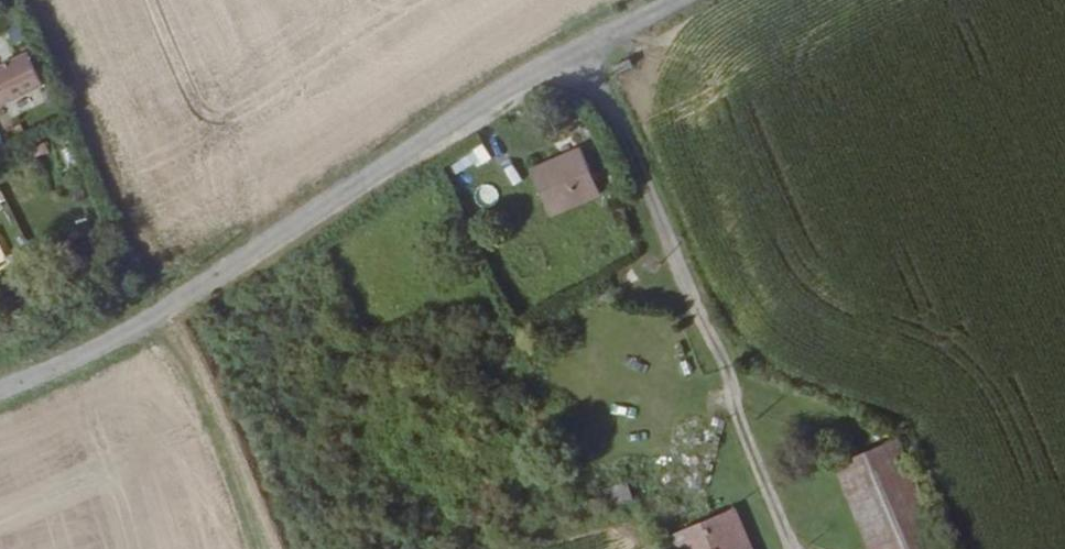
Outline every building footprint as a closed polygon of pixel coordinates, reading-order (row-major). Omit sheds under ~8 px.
[(0,63),(0,104),(46,84),(31,50),(0,63)] [(577,147),(531,167),(549,211),(597,190),(577,147)] [(472,189),(480,209),(499,202),(492,182),(472,189)] [(835,462),(870,548),(947,548),(899,435),(835,462)] [(629,482),(609,491),(616,508),(636,498),(629,482)] [(666,532),(673,548),(749,548),(731,505),(666,532)]
